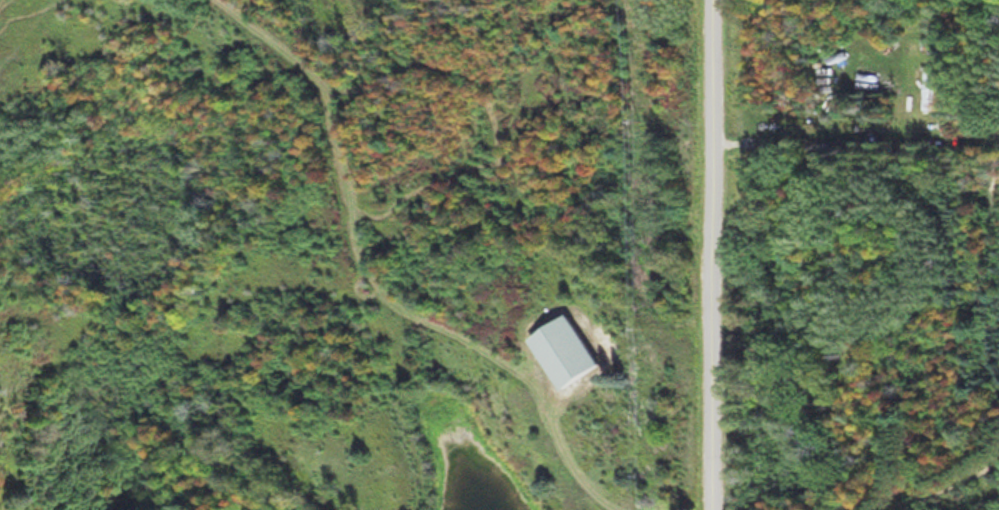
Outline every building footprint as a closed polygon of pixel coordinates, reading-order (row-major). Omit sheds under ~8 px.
[(564,389),(603,365),(571,313),(532,337),(564,389)]
